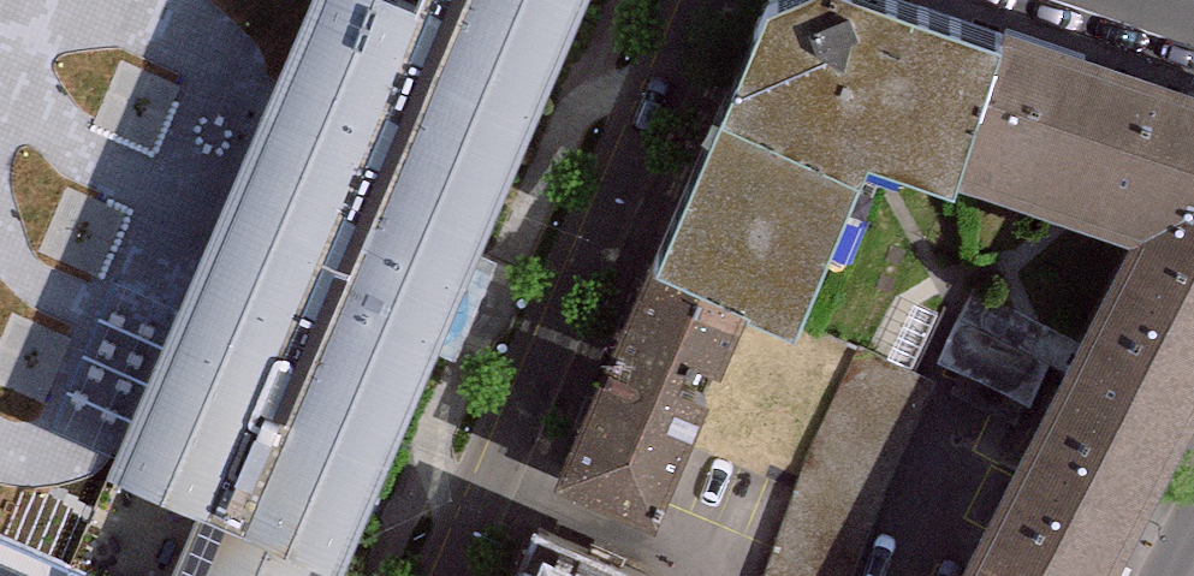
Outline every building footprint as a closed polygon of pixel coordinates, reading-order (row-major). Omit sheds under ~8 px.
[(16,556),(62,575),(173,575),(425,0),(0,0),(0,550),(16,556)] [(173,575),(342,575),(592,0),(425,0),(173,575)] [(651,267),(746,311),(765,324),(839,155),(924,186),(986,32),(897,0),(773,0),(768,2),(651,267)] [(986,32),(924,186),(1110,231),(922,575),(1098,575),(1193,405),(1193,97),(986,32)] [(746,311),(651,267),(562,470),(659,516),(746,311)] [(1015,388),(1042,335),(977,303),(951,356),(1015,388)] [(926,456),(967,477),(988,436),(947,415),(926,456)] [(513,575),(646,575),(535,528),(513,575)]
